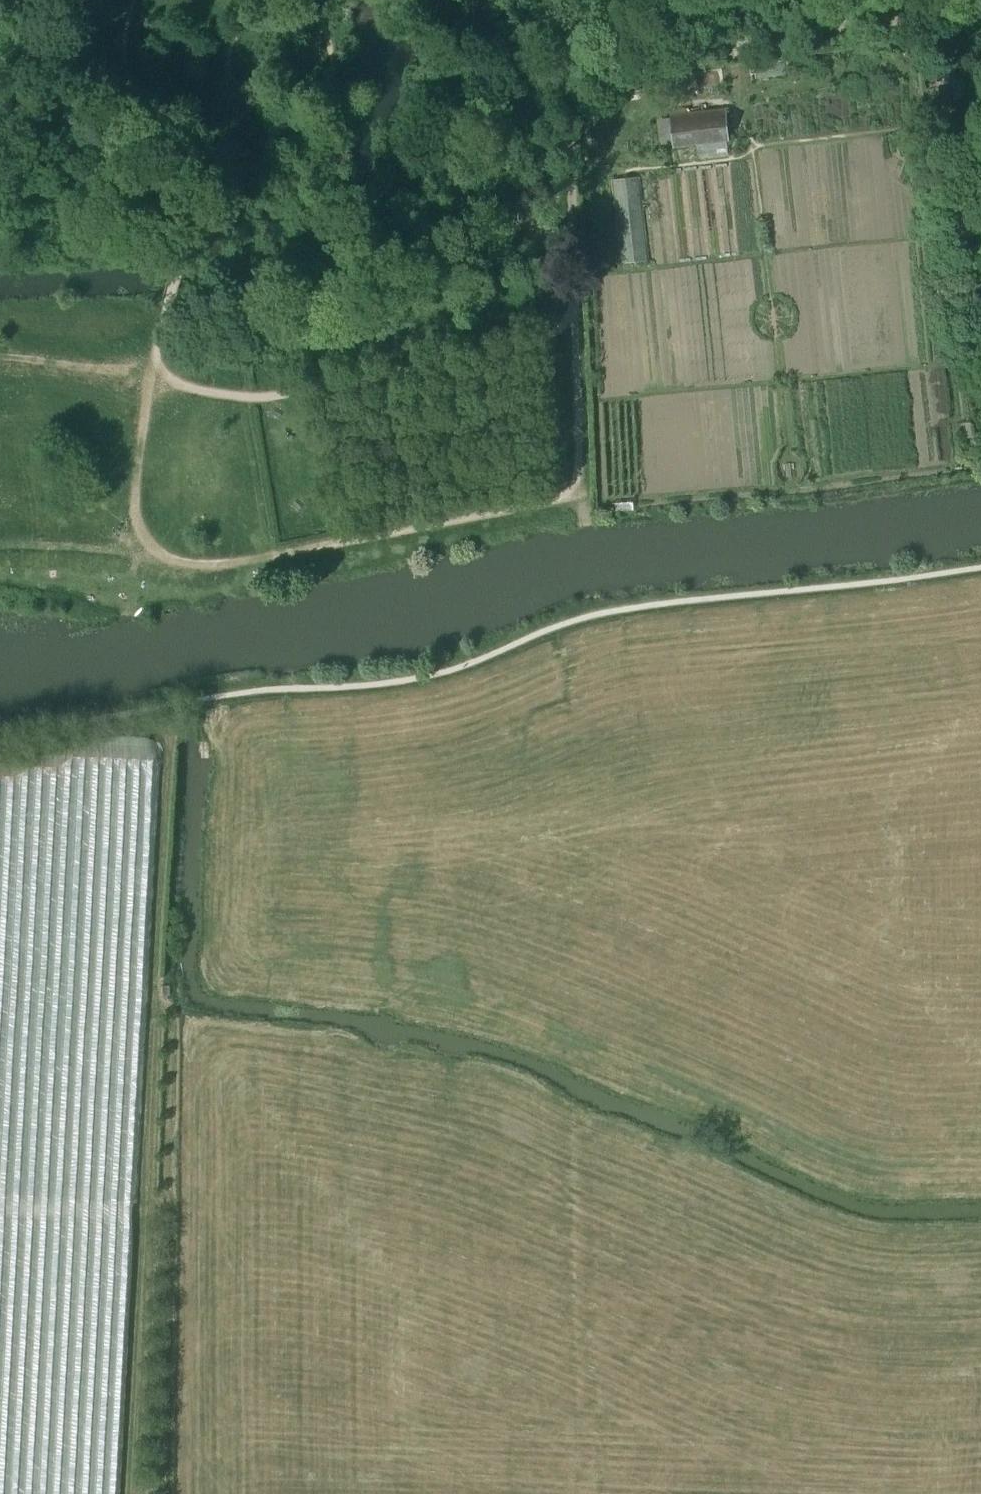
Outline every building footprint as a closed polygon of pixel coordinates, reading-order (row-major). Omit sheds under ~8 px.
[(729,141),(726,109),(670,116),(673,148),(695,145),(726,141),(729,141)] [(726,141),(695,145),(697,159),(728,155),(726,141)] [(611,180),(620,265),(649,262),(640,177),(611,180)]
